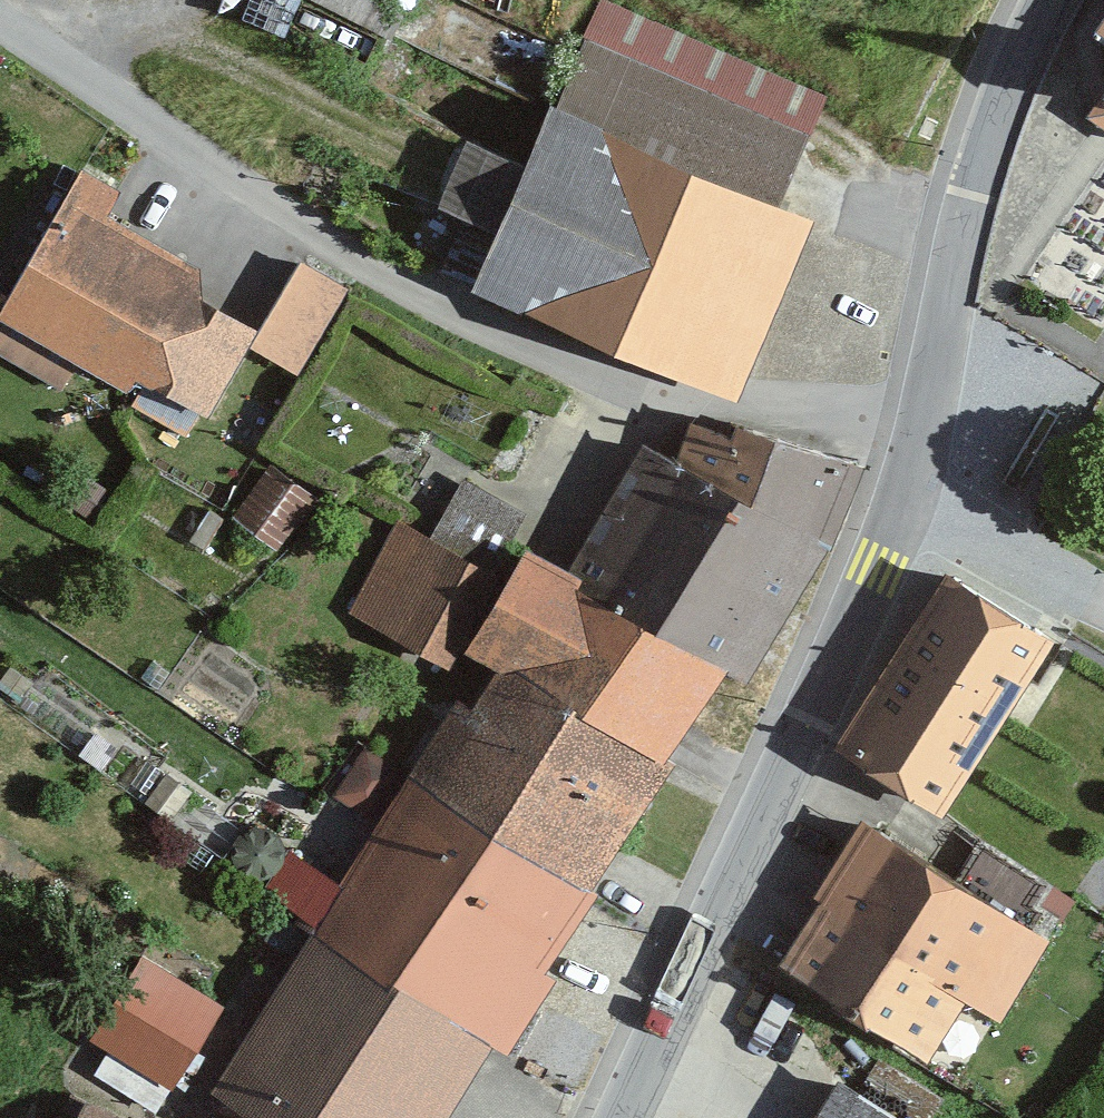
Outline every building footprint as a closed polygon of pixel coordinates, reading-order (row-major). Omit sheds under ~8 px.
[(1095,16),(1103,22),(1103,2),(1095,16)] [(446,264),(700,374),(808,128),(592,33),(561,103),(556,101),(525,171),(468,146),(443,202),(468,213),(446,264)] [(144,374),(188,289),(202,263),(102,211),(116,185),(79,166),(8,303),(144,374)] [(346,282),(299,254),(253,336),(298,366),(346,282)] [(188,289),(144,374),(129,403),(187,434),(247,319),(188,289)] [(702,410),(679,446),(818,533),(856,472),(758,410),(742,435),(702,410)] [(735,663),(818,533),(679,446),(651,428),(568,558),(717,651),(735,663)] [(312,492),(272,465),(241,510),(281,538),(312,492)] [(401,519),(357,606),(452,653),(495,566),(401,519)] [(653,752),(717,651),(568,558),(532,536),(469,636),(501,657),(653,752)] [(958,552),(852,735),(957,795),(1063,612),(958,552)] [(579,869),(653,752),(501,657),(471,706),(460,699),(417,767),(579,869)] [(383,821),(417,767),(372,739),(338,792),(383,821)] [(484,1019),(579,869),(417,767),(383,821),(322,917),(479,1016),(484,1019)] [(827,906),(786,972),(928,1061),(971,993),(991,1006),(1037,932),(869,827),(821,902),(827,906)] [(479,1016),(322,917),(222,1076),(275,1110),(289,1117),(415,1117),(479,1016)] [(144,956),(96,1033),(169,1078),(217,1001),(144,956)] [(827,1117),(891,1117),(843,1090),(827,1117)] [(85,1095),(74,1117),(133,1117),(85,1095)] [(275,1110),(270,1117),(289,1117),(275,1110)]
